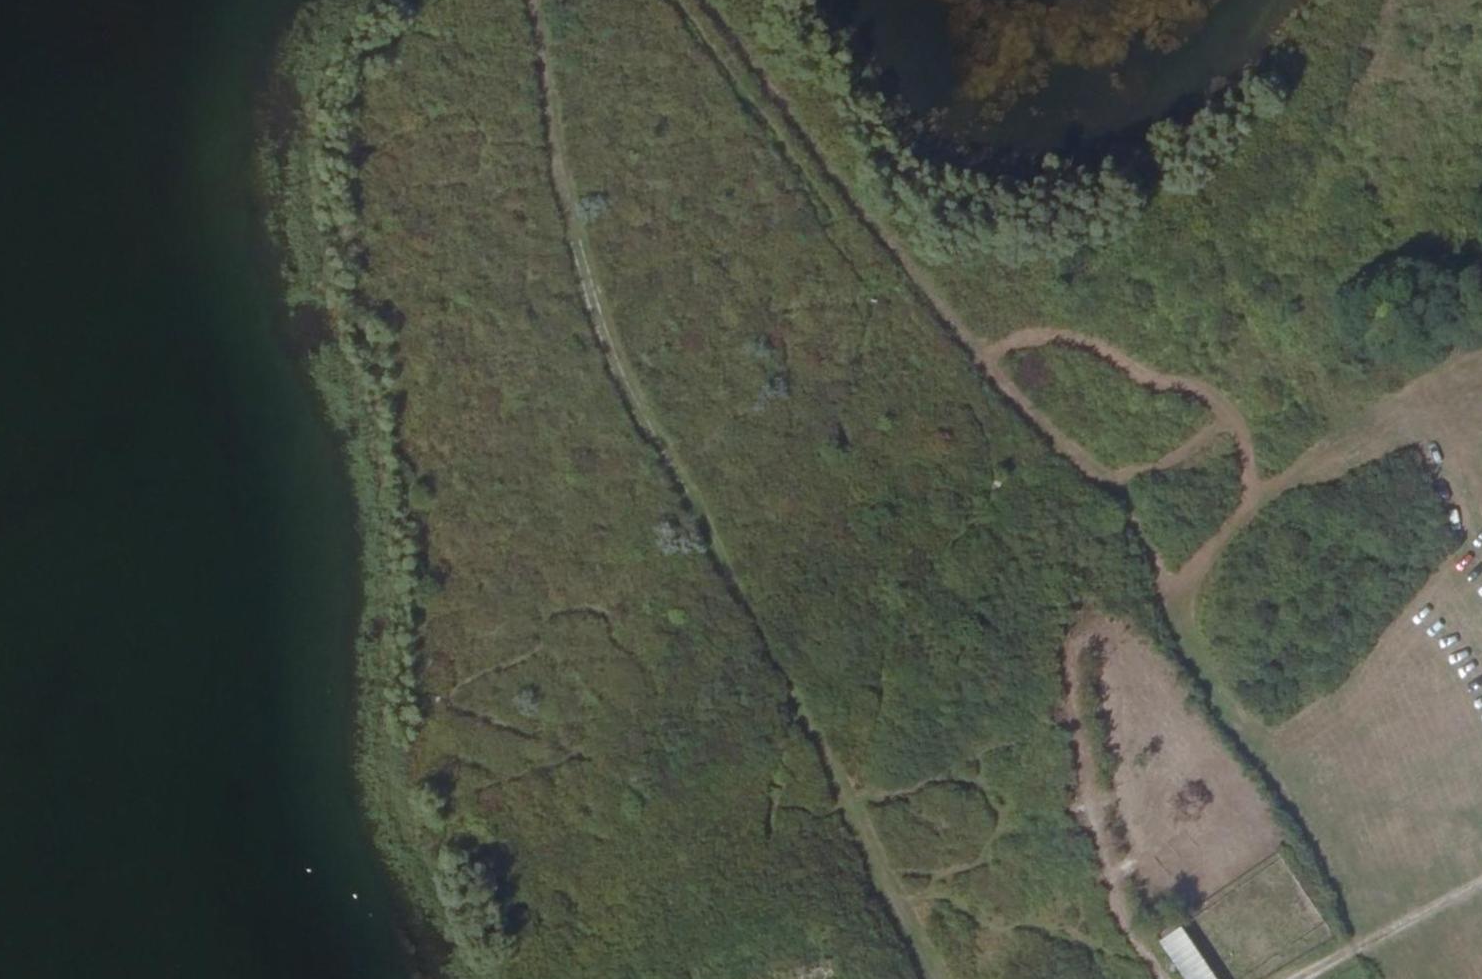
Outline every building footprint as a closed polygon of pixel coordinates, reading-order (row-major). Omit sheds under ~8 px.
[(1160,940),(1187,978),(1213,978),(1178,927),(1160,940)]
